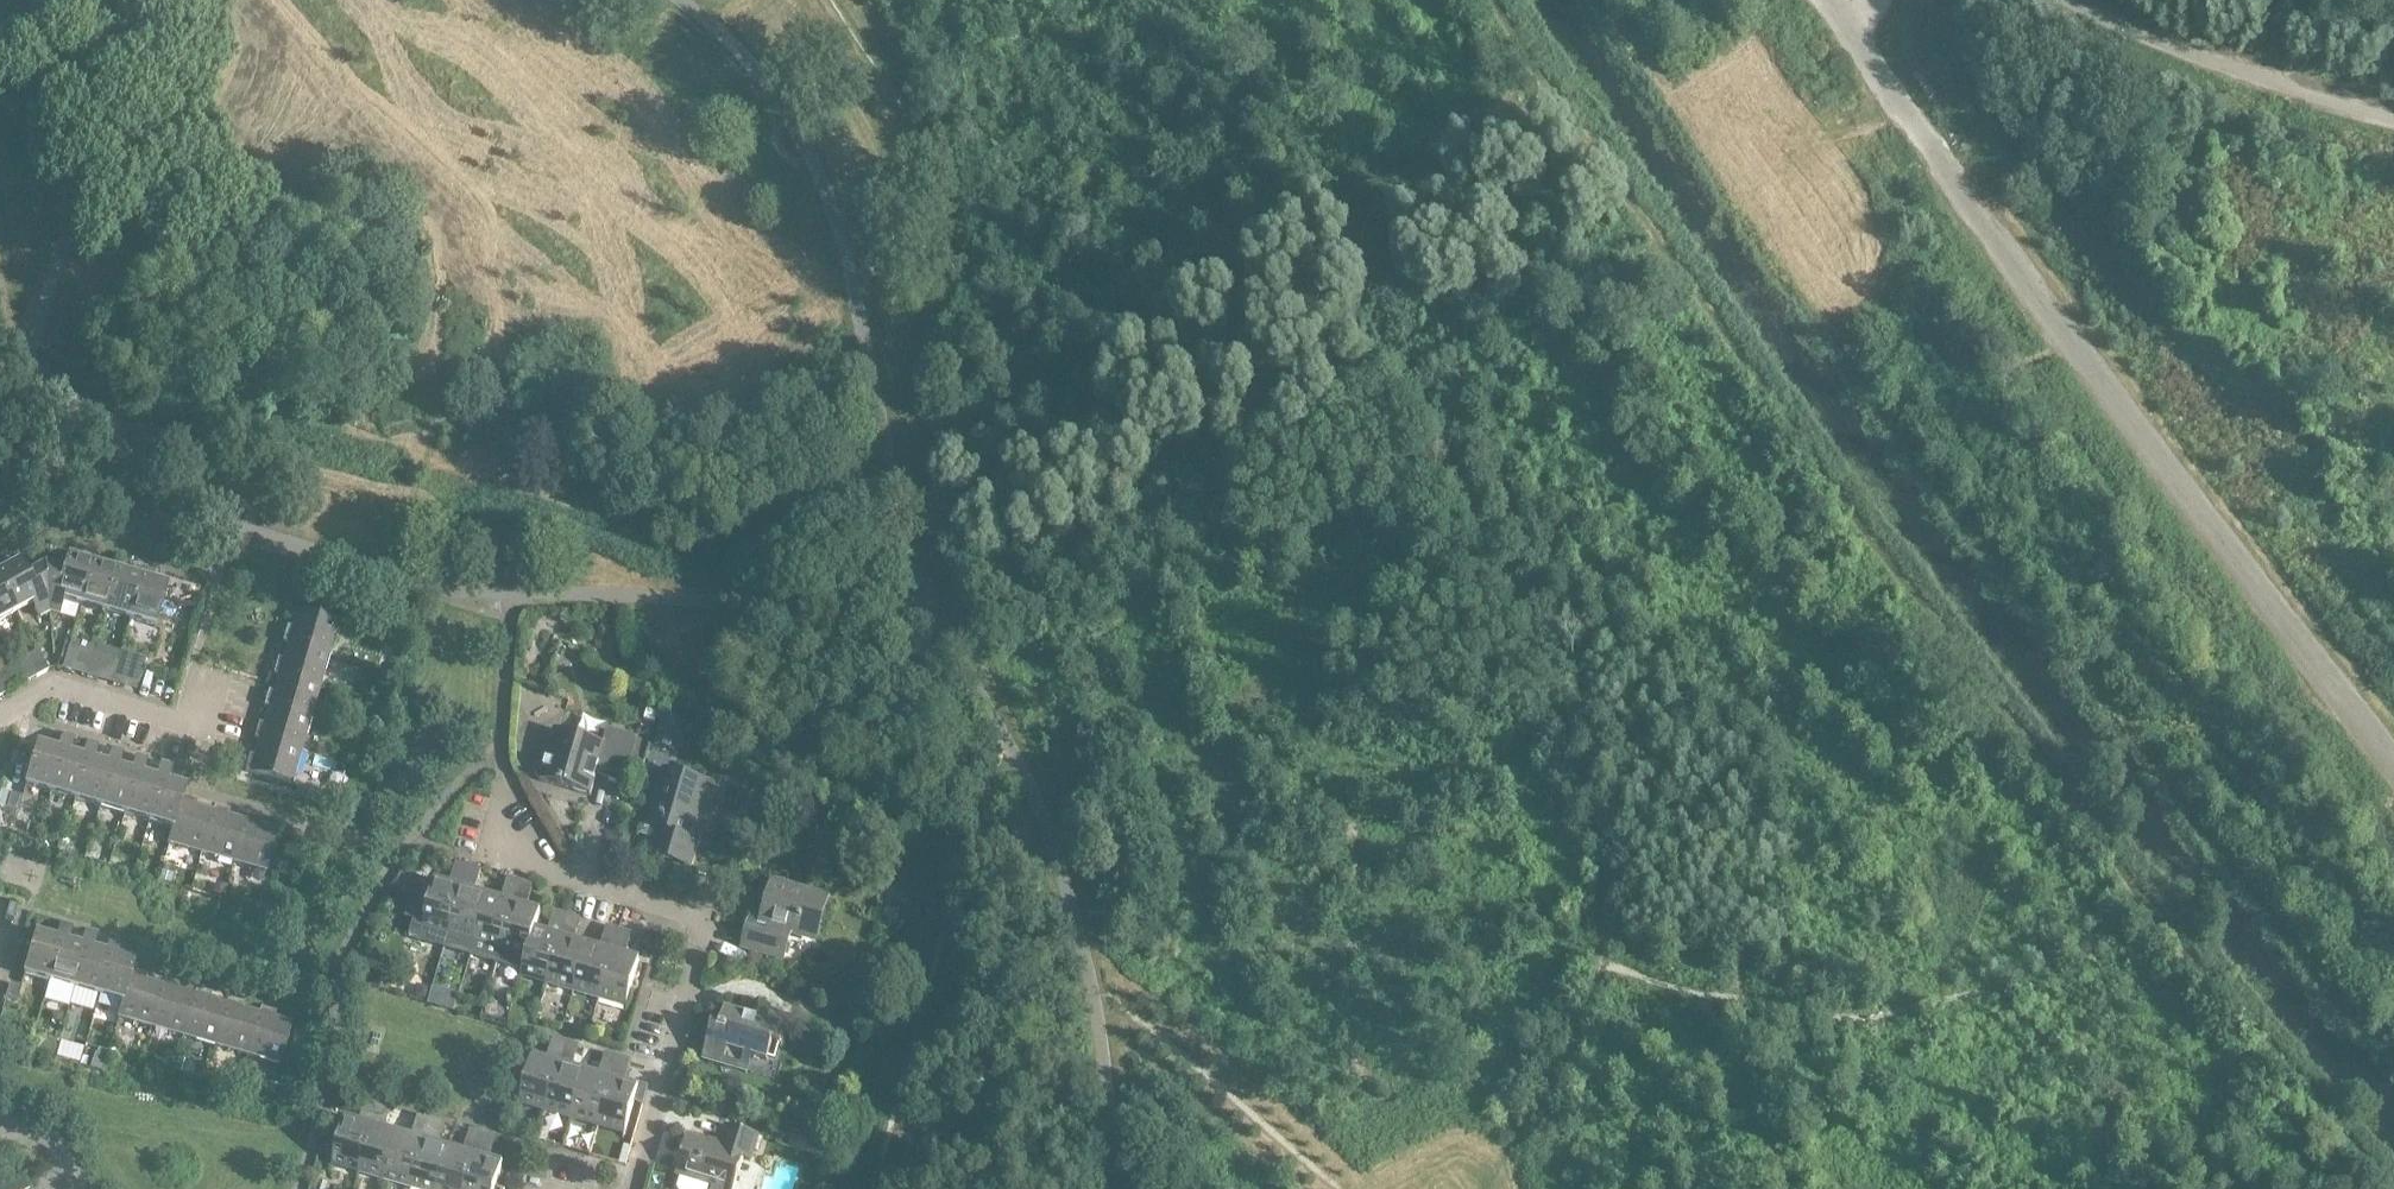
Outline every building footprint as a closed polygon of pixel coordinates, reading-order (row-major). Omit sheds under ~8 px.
[(63,572),(44,566),(49,613),(59,616),(63,600),(81,606),(93,564),(78,560),(79,555),(69,552),(63,572)] [(94,559),(93,564),(81,606),(105,613),(118,571),(102,567),(104,562),(94,559)] [(16,613),(32,604),(40,618),(49,613),(44,566),(26,576),(18,562),(4,570),(2,566),(0,566),(0,583),(16,613)] [(119,567),(118,571),(105,613),(130,620),(142,579),(127,574),(128,569),(119,567)] [(143,573),(142,579),(130,620),(155,627),(167,586),(152,581),(153,577),(143,573)] [(0,583),(0,621),(16,613),(0,583)] [(283,642),(288,643),(329,656),(339,623),(298,611),(292,629),(287,627),(283,642)] [(393,629),(389,641),(400,645),(404,632),(393,629)] [(329,656),(288,643),(283,660),(278,659),(273,674),(278,676),(320,688),(329,656)] [(67,652),(63,667),(74,671),(79,656),(67,652)] [(120,653),(112,682),(137,689),(145,661),(120,653)] [(92,660),(87,675),(99,678),(103,663),(92,660)] [(17,668),(25,681),(35,676),(28,662),(17,668)] [(2,694),(13,688),(5,675),(0,678),(0,689),(2,694)] [(320,688),(278,676),(274,693),(268,691),(264,706),(269,708),(310,720),(320,688)] [(396,690),(390,705),(398,708),(403,693),(396,690)] [(648,705),(644,718),(654,721),(658,708),(648,705)] [(310,720),(269,708),(264,725),(259,724),(254,739),(260,740),(301,752),(310,720)] [(662,718),(654,744),(671,749),(678,723),(662,718)] [(540,748),(533,771),(539,782),(589,796),(598,767),(611,770),(608,781),(623,785),(636,740),(607,732),(604,745),(554,731),(548,751),(540,748)] [(62,735),(58,750),(46,791),(71,799),(83,758),(70,754),(74,738),(62,735)] [(301,752),(260,740),(255,757),(249,756),(245,771),(250,772),(250,773),(291,785),(301,752)] [(98,745),(87,742),(83,758),(71,799),(95,806),(107,765),(94,761),(98,745)] [(25,785),(46,791),(58,750),(37,744),(25,785)] [(123,753),(112,749),(107,765),(95,806),(120,813),(132,772),(119,768),(123,753)] [(148,760),(136,757),(132,772),(120,813),(145,820),(157,779),(144,775),(148,760)] [(172,767),(161,764),(157,779),(145,820),(173,828),(174,828),(183,797),(186,787),(168,782),(172,767)] [(662,769),(656,790),(645,828),(653,831),(645,857),(689,870),(688,874),(689,875),(699,840),(698,839),(697,842),(690,840),(707,782),(662,769)] [(305,783),(301,796),(317,801),(320,787),(305,783)] [(0,796),(0,806),(6,808),(10,794),(1,792),(0,796)] [(23,797),(11,794),(7,808),(19,812),(23,797)] [(174,828),(173,828),(169,844),(201,853),(213,811),(196,806),(197,802),(183,797),(174,828)] [(229,811),(214,806),(213,811),(201,853),(233,862),(245,821),(228,816),(229,811)] [(262,820),(247,816),(245,821),(233,862),(266,871),(278,830),(260,825),(262,820)] [(275,874),(291,879),(292,879),(299,854),(283,849),(275,874)] [(423,924),(414,921),(409,938),(420,941),(420,940),(445,947),(468,866),(456,863),(450,886),(435,881),(423,924)] [(481,870),(468,866),(445,947),(472,955),(487,897),(475,893),(481,870)] [(163,871),(160,879),(171,883),(173,874),(163,871)] [(402,873),(397,880),(406,886),(410,879),(402,873)] [(501,901),(487,897),(472,955),(497,962),(520,882),(508,878),(501,901)] [(867,879),(865,885),(883,891),(885,884),(867,879)] [(521,882),(520,882),(497,962),(522,970),(526,955),(527,956),(535,930),(535,931),(540,913),(526,909),(533,886),(521,882)] [(771,883),(759,924),(772,927),(769,938),(747,931),(746,933),(747,933),(743,947),(742,947),(742,948),(782,960),(787,943),(783,942),(786,931),(815,940),(827,900),(771,883)] [(216,884),(214,893),(224,896),(227,887),(216,884)] [(548,934),(535,931),(535,930),(527,956),(526,955),(522,970),(521,974),(548,982),(567,916),(554,912),(548,934)] [(579,919),(567,916),(548,982),(574,989),(586,946),(573,942),(579,919)] [(72,928),(61,924),(56,940),(44,981),(69,988),(81,947),(68,943),(72,928)] [(599,950),(586,946),(574,989),(600,997),(619,930),(606,927),(599,950)] [(632,934),(619,930),(600,997),(626,1005),(639,962),(625,957),(632,934)] [(97,935),(86,932),(81,947),(69,988),(94,995),(106,954),(93,950),(97,935)] [(23,975),(44,981),(56,940),(35,934),(23,975)] [(122,942),(110,938),(106,954),(94,995),(122,1004),(123,1004),(132,972),(133,972),(136,962),(118,957),(122,942)] [(876,960),(872,974),(880,977),(884,962),(876,960)] [(123,1004),(122,1004),(118,1019),(151,1028),(162,986),(145,981),(147,976),(133,972),(132,972),(123,1004)] [(179,986),(164,981),(162,986),(151,1028),(183,1037),(194,996),(177,991),(179,986)] [(21,987),(9,984),(5,999),(17,1002),(21,987)] [(418,991),(416,998),(427,1001),(430,990),(422,988),(418,991)] [(211,995),(196,991),(194,996),(183,1037),(215,1046),(227,1005),(210,1000),(211,995)] [(447,995),(444,1008),(454,1011),(457,998),(447,995)] [(243,1005),(228,1000),(227,1005),(215,1046),(248,1055),(259,1015),(242,1010),(243,1005)] [(849,1002),(846,1015),(864,1021),(868,1007),(849,1002)] [(711,1027),(701,1060),(731,1069),(747,1073),(751,1057),(766,1062),(771,1045),(779,1047),(787,1020),(782,1019),(782,1020),(764,1015),(764,1014),(762,1013),(760,1019),(723,1009),(717,1029),(711,1027)] [(276,1014),(261,1010),(259,1015),(248,1055),(280,1065),(292,1024),(275,1019),(276,1014)] [(35,1037),(31,1050),(52,1056),(56,1044),(35,1037)] [(566,1042),(553,1038),(546,1061),(532,1057),(520,1100),(547,1108),(566,1042)] [(578,1046),(566,1042),(547,1108),(572,1116),(585,1073),(571,1069),(578,1046)] [(96,1054),(92,1068),(103,1072),(109,1051),(99,1049),(97,1055),(96,1054)] [(617,1057),(605,1053),(598,1077),(585,1073),(572,1116),(598,1123),(617,1057)] [(630,1061),(617,1057),(598,1123),(625,1131),(638,1089),(623,1084),(630,1061)] [(179,1060),(176,1072),(187,1075),(190,1063),(179,1060)] [(272,1086),(269,1094),(278,1096),(280,1088),(272,1086)] [(332,1162),(359,1170),(379,1104),(365,1101),(359,1123),(345,1119),(332,1162)] [(391,1108),(379,1104),(359,1170),(386,1177),(398,1134),(385,1130),(391,1108)] [(431,1119),(418,1116),(411,1138),(398,1134),(386,1177),(412,1185),(431,1119)] [(431,1119),(412,1185),(426,1188),(439,1188),(450,1149),(437,1145),(443,1123),(431,1119)] [(674,1176),(679,1177),(676,1187),(677,1188),(707,1188),(708,1186),(711,1187),(711,1188),(733,1188),(742,1160),(750,1162),(758,1136),(725,1126),(718,1147),(686,1137),(674,1176)] [(450,1149),(439,1188),(467,1188),(483,1134),(470,1131),(463,1153),(450,1149)] [(780,1132),(777,1139),(780,1144),(788,1146),(791,1136),(780,1132)] [(483,1134),(467,1188),(502,1188),(496,1187),(503,1164),(489,1160),(495,1138),(483,1134)] [(0,1185),(0,1188),(1,1188),(23,1188),(27,1187),(20,1174),(0,1185)]
